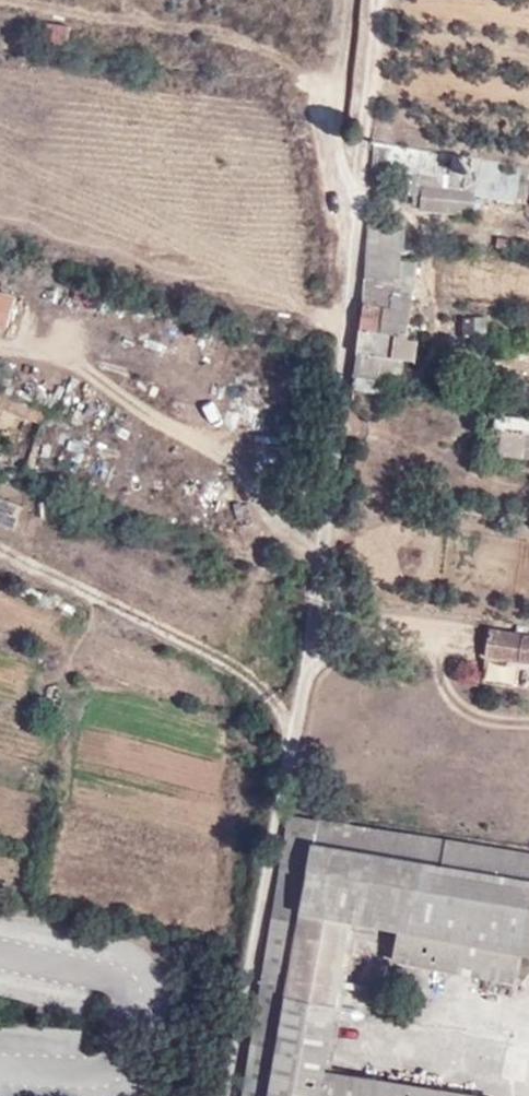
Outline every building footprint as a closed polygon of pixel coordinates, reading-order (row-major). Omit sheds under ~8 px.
[(65,22),(44,18),(41,37),(62,40),(65,22)] [(375,142),(368,141),(366,170),(372,171),(375,142)] [(375,142),(372,171),(414,176),(418,149),(375,142)] [(512,192),(515,164),(476,158),(472,187),(472,190),(512,192)] [(472,190),(472,187),(420,183),(416,209),(469,213),(472,190)] [(397,226),(366,223),(360,278),(392,279),(397,226)] [(353,329),(391,334),(401,336),(407,294),(390,291),(392,279),(360,278),(353,329)] [(0,291),(0,322),(3,323),(9,293),(0,291)] [(167,315),(121,300),(114,316),(148,327),(143,343),(156,348),(167,315)] [(480,311),(456,311),(457,333),(465,333),(465,335),(480,335),(480,311)] [(353,329),(345,372),(386,376),(391,334),(353,329)] [(0,388),(0,406),(8,409),(6,415),(24,421),(31,399),(0,388)] [(496,424),(524,427),(528,427),(528,414),(490,410),(488,424),(496,424)] [(524,427),(496,424),(493,448),(521,452),(524,427)] [(23,449),(7,444),(2,458),(19,463),(23,449)] [(19,500),(0,494),(0,514),(12,519),(19,500)] [(487,631),(481,679),(510,685),(515,634),(487,631)] [(528,687),(528,635),(515,634),(510,685),(528,687)] [(288,815),(242,1095),(477,1095),(362,1077),(361,1081),(324,1075),(349,920),(399,928),(393,962),(517,982),(528,910),(528,855),(288,815)]
